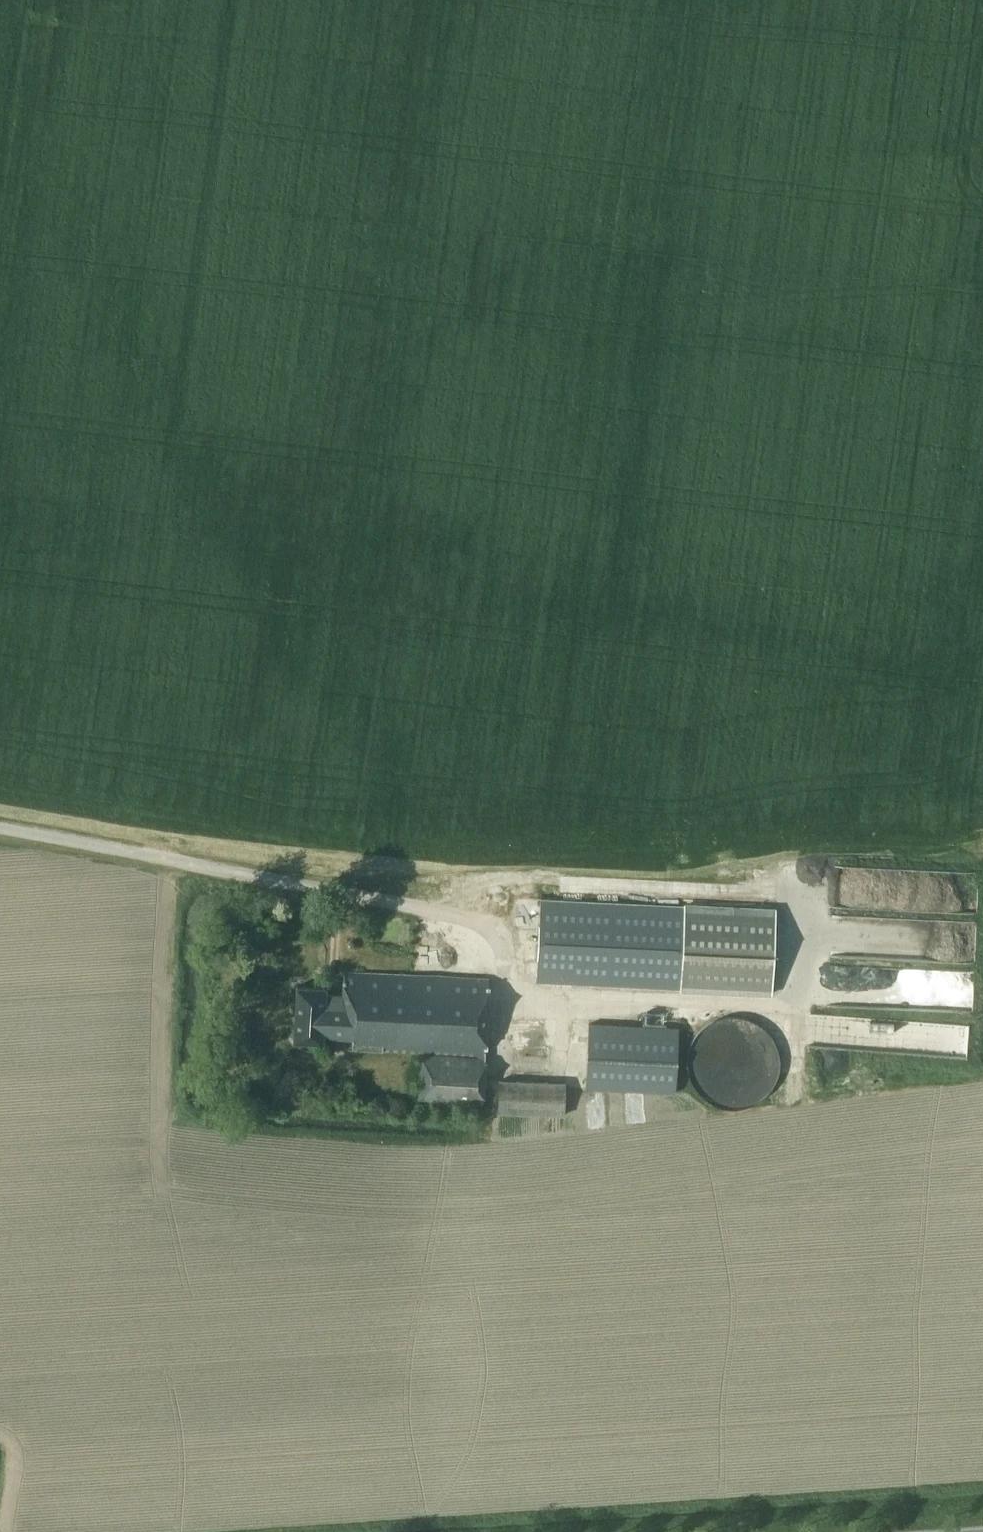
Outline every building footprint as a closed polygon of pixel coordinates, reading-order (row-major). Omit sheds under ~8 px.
[(775,908),(540,899),(536,981),(772,991),(775,908)] [(482,1103),(488,978),(344,972),(343,994),(325,993),(326,986),(296,985),(293,1040),(323,1041),(323,1036),(353,1037),(352,1048),(421,1051),(418,1100),(482,1103)] [(749,1107),(755,1104),(757,1103),(764,1099),(769,1093),(774,1086),(778,1078),(780,1071),(780,1062),(780,1054),(778,1046),(774,1039),(769,1032),(764,1026),(757,1021),(749,1018),(741,1016),(733,1015),(725,1016),(717,1018),(714,1019),(710,1021),(703,1026),(697,1032),(692,1039),(689,1046),(687,1054),(686,1062),(687,1070),(689,1078),(692,1086),(697,1093),(703,1098),(710,1103),(717,1107),(725,1109),(733,1110),(741,1109),(749,1107)] [(589,1022),(586,1088),(676,1093),(679,1026),(589,1022)] [(563,1114),(564,1082),(499,1079),(498,1112),(563,1114)]
